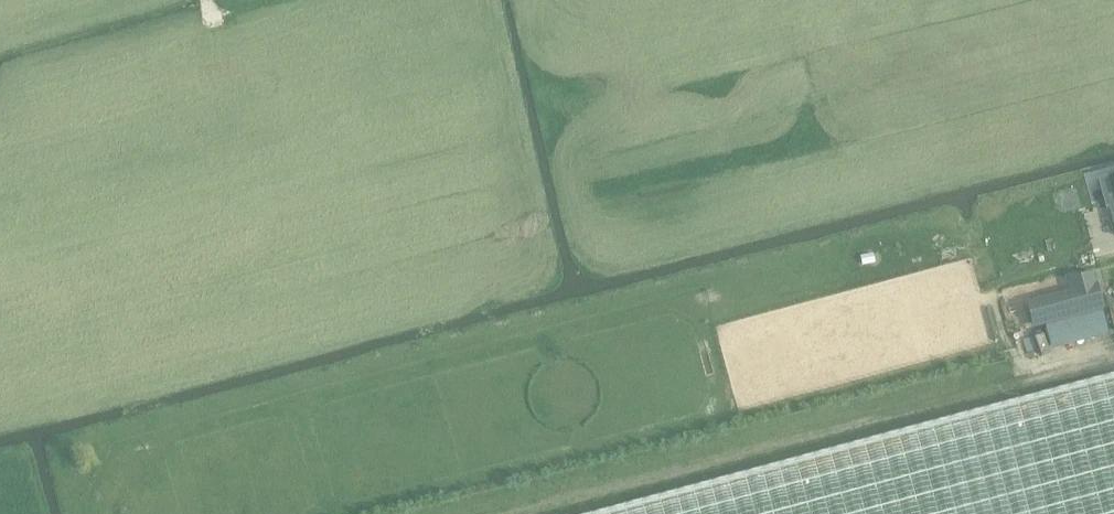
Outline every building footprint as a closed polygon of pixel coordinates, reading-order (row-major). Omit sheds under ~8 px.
[(1099,181),(1107,208),(1110,207),(1113,223),(1113,177),(1099,181)] [(1079,316),(1103,310),(1094,276),(1070,283),(1073,295),(1029,307),(1033,325),(1078,312),(1079,316)] [(1018,404),(607,513),(1113,513),(1113,378),(1018,404)]
